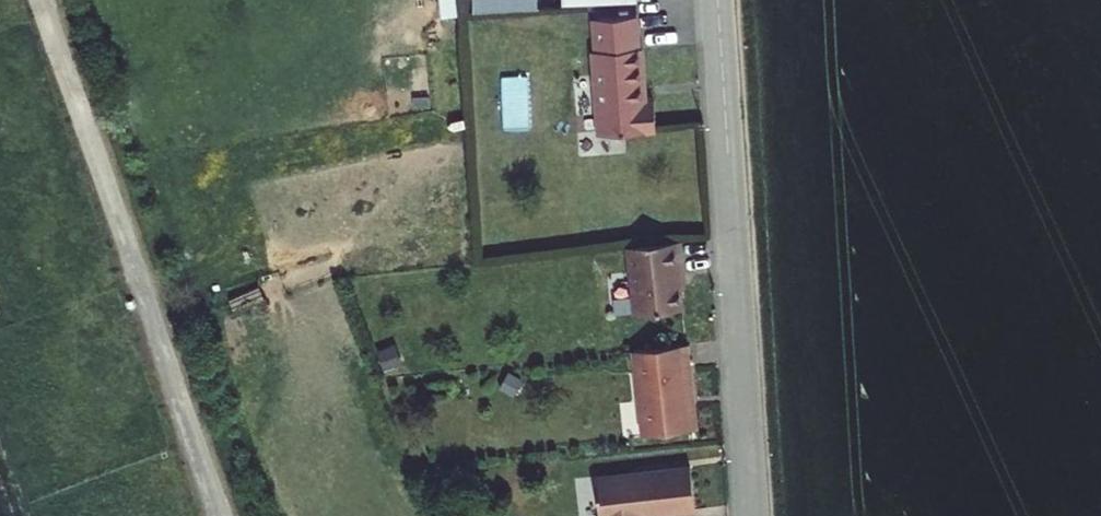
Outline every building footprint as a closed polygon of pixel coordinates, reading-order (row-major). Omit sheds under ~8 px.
[(536,0),(472,0),(472,12),(537,10),(536,0)] [(608,13),(572,17),(574,49),(571,49),(577,132),(629,129),(627,102),(620,102),(615,46),(611,46),(608,13)] [(653,238),(599,244),(608,312),(657,305),(653,270),(656,269),(653,238)] [(661,343),(604,350),(616,436),(666,429),(662,396),(668,395),(661,343)] [(566,477),(571,515),(623,515),(669,510),(663,465),(615,471),(615,475),(604,476),(603,473),(566,477)]
